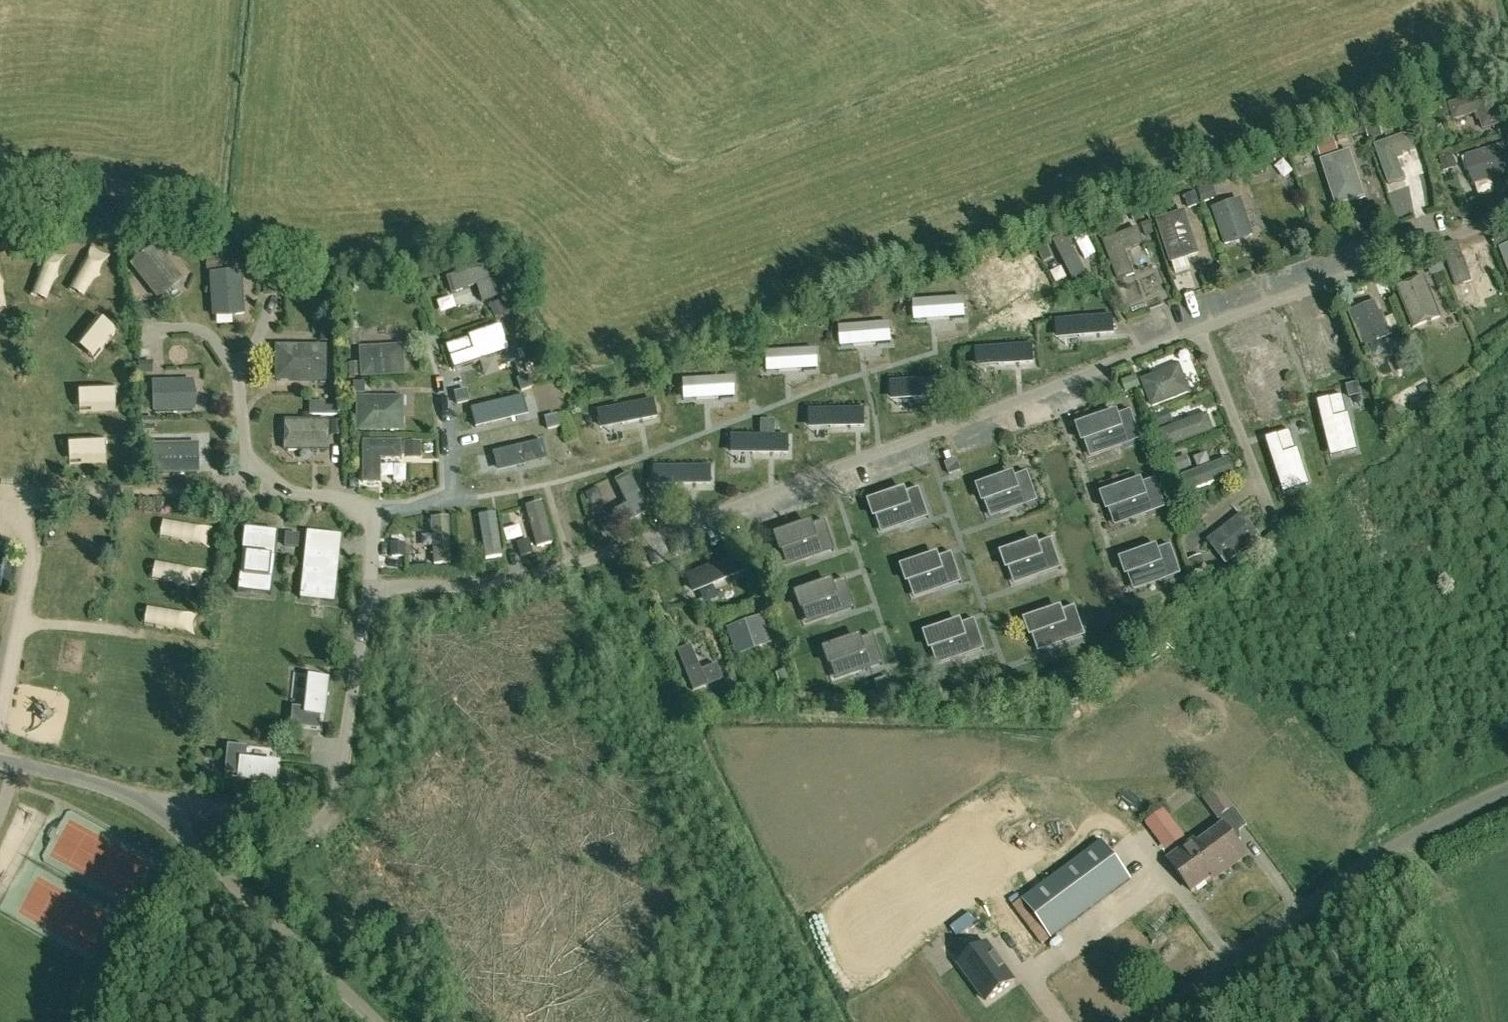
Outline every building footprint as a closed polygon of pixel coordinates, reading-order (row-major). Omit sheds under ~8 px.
[(1488,91),(1449,104),(1454,120),(1478,113),(1483,130),(1499,125),(1488,91)] [(1409,134),(1375,146),(1389,184),(1404,178),(1395,154),(1414,148),(1409,134)] [(1466,158),(1477,186),(1507,173),(1507,155),(1503,143),(1466,158)] [(1350,150),(1321,160),(1336,206),(1365,196),(1350,150)] [(1417,182),(1398,186),(1406,223),(1426,219),(1426,217),(1445,213),(1431,150),(1410,155),(1417,182)] [(1240,200),(1213,210),(1226,244),(1252,235),(1240,200)] [(1184,211),(1156,220),(1171,263),(1199,253),(1184,211)] [(1138,228),(1104,241),(1118,279),(1133,274),(1125,250),(1143,243),(1138,228)] [(1086,274),(1066,235),(1054,241),(1073,280),(1086,274)] [(139,239),(122,239),(123,252),(139,251),(139,239)] [(182,278),(155,244),(130,265),(156,299),(182,278)] [(1483,255),(1449,268),(1464,305),(1479,300),(1470,277),(1489,269),(1483,255)] [(211,259),(211,269),(222,268),(222,258),(211,259)] [(985,273),(1004,309),(1030,296),(1010,259),(985,273)] [(488,265),(446,278),(451,294),(476,286),(481,302),(498,297),(488,265)] [(240,271),(210,273),(213,317),(243,315),(240,271)] [(1424,278),(1398,288),(1414,329),(1440,318),(1424,278)] [(288,282),(272,283),(273,297),(289,296),(288,282)] [(966,318),(964,297),(925,300),(926,321),(966,318)] [(1377,300),(1349,312),(1364,347),(1391,336),(1377,300)] [(134,306),(122,306),(122,314),(134,316),(134,306)] [(505,306),(489,311),(493,319),(508,314),(505,306)] [(1111,316),(1056,321),(1058,337),(1077,336),(1077,338),(1113,335),(1111,316)] [(892,343),(890,322),(852,326),(853,346),(892,343)] [(335,330),(323,330),(324,339),(335,339),(335,330)] [(1287,379),(1272,332),(1257,336),(1257,335),(1241,340),(1256,389),(1287,379)] [(346,336),(346,349),(357,349),(357,336),(346,336)] [(490,341),(456,352),(460,367),(496,355),(490,341)] [(402,345),(359,348),(361,377),(403,375),(402,345)] [(1033,345),(978,349),(979,366),(1000,364),(1000,367),(1034,364),(1033,345)] [(275,346),(275,382),(326,382),(326,346),(275,346)] [(807,350),(755,362),(759,379),(809,369),(807,350)] [(1052,358),(1059,372),(1070,366),(1063,353),(1052,358)] [(1180,365),(1141,380),(1152,407),(1190,392),(1180,365)] [(358,370),(349,371),(350,381),(358,380),(358,370)] [(724,371),(674,385),(679,402),(729,388),(724,371)] [(529,379),(519,382),(521,389),(532,387),(529,379)] [(947,379),(892,382),(893,398),(915,397),(915,399),(948,397),(947,379)] [(193,380),(152,382),(153,412),(194,411),(193,380)] [(534,385),(524,390),(530,404),(541,399),(534,385)] [(466,390),(454,393),(456,400),(468,397),(466,390)] [(1419,417),(1432,407),(1421,393),(1408,403),(1419,417)] [(1342,395),(1317,401),(1328,445),(1353,439),(1342,395)] [(514,396),(475,407),(479,421),(518,412),(514,396)] [(357,397),(357,431),(403,431),(403,397),(357,397)] [(653,400),(600,410),(603,425),(624,421),(625,424),(657,418),(653,400)] [(312,408),(312,416),(344,416),(344,407),(312,408)] [(864,409),(809,410),(810,427),(830,426),(830,429),(865,428),(864,409)] [(1105,415),(1077,425),(1089,457),(1138,439),(1129,411),(1107,419),(1105,415)] [(1207,414),(1159,431),(1165,448),(1213,431),(1207,414)] [(556,417),(544,420),(547,428),(558,426),(556,417)] [(284,421),(284,450),(328,450),(328,422),(284,421)] [(731,436),(730,452),(752,452),(752,456),(786,456),(786,436),(773,436),(773,422),(761,422),(761,436),(731,436)] [(334,423),(333,437),(344,438),(345,423),(334,423)] [(1290,431),(1266,438),(1280,481),(1304,473),(1290,431)] [(541,438),(494,451),(499,469),(546,458),(541,438)] [(363,442),(363,483),(379,483),(380,458),(400,458),(400,442),(363,442)] [(815,442),(813,456),(824,458),(827,444),(815,442)] [(406,443),(406,459),(424,458),(425,444),(406,443)] [(198,444),(152,446),(153,474),(199,473),(198,444)] [(931,485),(993,462),(987,446),(925,469),(931,485)] [(1229,459),(1182,477),(1187,492),(1235,474),(1229,459)] [(655,467),(655,482),(677,482),(677,485),(709,485),(709,467),(655,467)] [(627,505),(612,512),(619,527),(648,512),(628,473),(614,480),(627,505)] [(1001,477),(976,486),(987,518),(1034,502),(1024,474),(1003,481),(1001,477)] [(1129,484),(1100,494),(1111,526),(1161,508),(1151,480),(1130,488),(1129,484)] [(893,493),(867,502),(878,533),(924,517),(914,489),(894,496),(893,493)] [(541,502),(525,506),(536,548),(552,543),(541,502)] [(1242,513),(1207,541),(1227,565),(1261,538),(1242,513)] [(433,518),(431,521),(431,529),(433,530),(434,564),(450,563),(448,518),(443,519),(441,517),(433,518)] [(496,521),(480,523),(485,559),(502,556),(496,521)] [(797,526),(772,535),(782,566),(829,551),(819,522),(799,529),(797,526)] [(248,528),(243,576),(269,579),(274,531),(248,528)] [(297,547),(298,535),(286,534),(285,545),(297,547)] [(1026,545),(1000,554),(1011,586),(1056,570),(1046,541),(1027,548),(1026,545)] [(333,548),(303,545),(297,582),(328,585),(333,548)] [(1145,550),(1121,558),(1132,590),(1178,574),(1168,545),(1146,553),(1145,550)] [(738,554),(688,574),(694,588),(714,580),(715,583),(745,571),(738,554)] [(926,558),(900,567),(911,598),(957,582),(947,554),(927,561),(926,558)] [(819,585),(792,594),(803,625),(851,609),(841,581),(820,588),(819,585)] [(1049,612),(1026,620),(1037,652),(1083,636),(1073,608),(1051,616),(1049,612)] [(762,615),(727,627),(736,654),(772,642),(762,615)] [(949,625),(923,634),(934,665),(980,650),(970,621),(950,628),(949,625)] [(846,641),(820,650),(831,682),(877,665),(867,636),(847,644),(846,641)] [(690,645),(676,651),(693,692),(722,680),(716,665),(700,671),(690,645)] [(292,707),(290,727),(318,730),(320,717),(324,717),(328,678),(308,676),(304,709),(292,707)] [(227,745),(224,774),(237,775),(237,780),(276,784),(278,763),(245,759),(247,747),(227,745)] [(1203,799),(1219,819),(1234,808),(1219,787),(1203,799)] [(1236,842),(1223,824),(1191,848),(1188,844),(1167,860),(1192,892),(1218,871),(1221,874),(1246,855),(1236,842)] [(71,827),(55,861),(143,901),(158,867),(71,827)] [(1098,845),(1023,903),(1052,940),(1130,881),(1102,844),(1101,843),(1098,845)] [(25,910),(46,932),(75,905),(53,883),(25,910)] [(883,986),(993,929),(981,907),(871,964),(883,986)] [(986,1004),(1017,982),(988,942),(957,965),(986,1004)]
